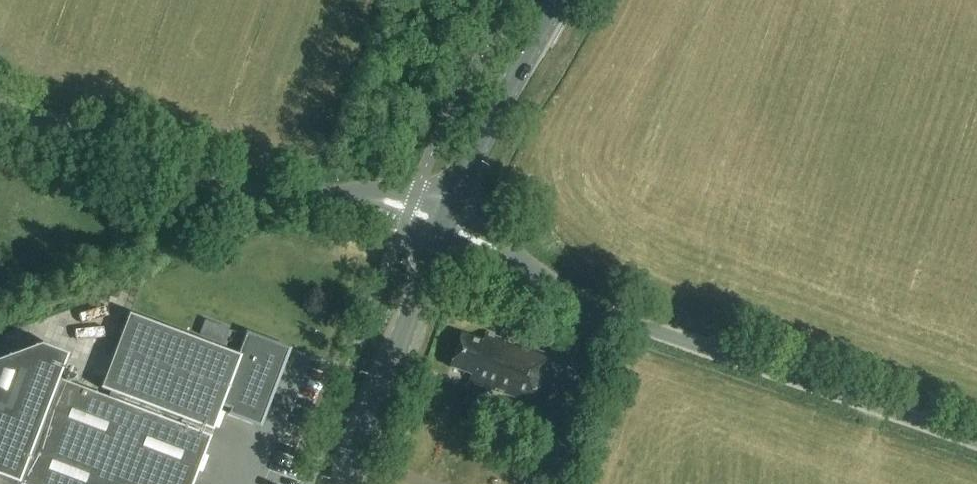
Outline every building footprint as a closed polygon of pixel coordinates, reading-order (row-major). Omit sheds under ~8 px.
[(246,332),(237,355),(129,315),(101,391),(214,433),(223,408),(229,410),(227,416),(262,430),(292,349),(246,332)] [(485,335),(483,342),(462,335),(450,368),(471,375),(469,382),(532,404),(549,356),(485,335)] [(70,356),(44,347),(0,363),(0,480),(12,483),(194,483),(212,439),(61,381),(70,356)]
